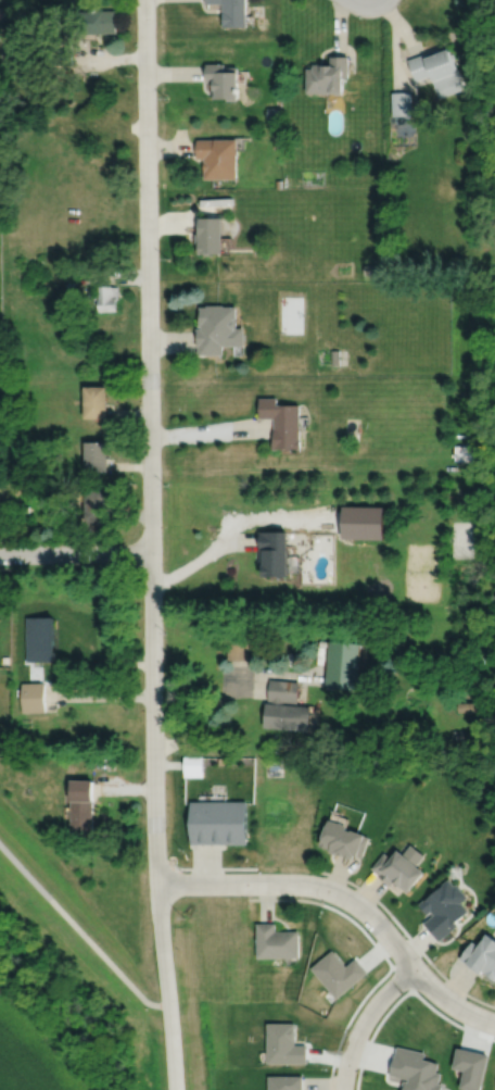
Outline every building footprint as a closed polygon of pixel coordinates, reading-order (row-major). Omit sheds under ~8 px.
[(206,2),(224,2),(224,25),(248,24),(247,0),(206,0),(206,2)] [(77,10),(77,33),(115,32),(115,9),(77,10)] [(409,59),(417,79),(433,74),(442,96),(467,87),(452,47),(441,50),(440,47),(409,59)] [(331,54),(331,63),(326,63),(326,62),(314,62),(314,66),(307,66),(307,91),(323,91),(323,92),(330,92),(330,91),(335,91),(337,92),(342,92),(343,91),(345,91),(345,76),(350,76),(350,54),(331,54)] [(206,62),(207,82),(213,80),(213,97),(227,97),(227,99),(238,99),(238,96),(240,96),(239,70),(238,70),(238,65),(226,65),(226,62),(206,62)] [(392,91),(393,114),(412,114),(411,90),(392,91)] [(267,107),(267,118),(279,118),(279,107),(267,107)] [(198,138),(198,156),(204,156),(204,177),(238,177),(238,138),(198,138)] [(200,216),(200,234),(195,234),(195,241),(199,241),(199,252),(223,252),(223,216),(200,216)] [(255,243),(255,252),(265,252),(265,243),(255,243)] [(364,264),(365,274),(377,274),(377,264),(364,264)] [(99,285),(99,292),(93,292),(94,302),(99,302),(99,311),(117,310),(117,298),(118,298),(118,286),(111,286),(111,285),(99,285)] [(200,306),(200,314),(199,314),(199,326),(202,326),(202,327),(196,328),(196,346),(199,346),(199,354),(224,354),(224,346),(244,346),(244,327),(237,327),(237,305),(224,305),(224,304),(206,304),(206,306),(200,306)] [(85,387),(84,418),(106,418),(106,387),(85,387)] [(261,398),(261,418),(275,418),(275,437),(274,437),(274,449),(302,449),(302,439),(301,439),(301,404),(278,404),(278,398),(261,398)] [(85,442),(85,472),(107,472),(107,442),(85,442)] [(85,490),(85,523),(107,523),(107,490),(85,490)] [(261,531),(261,563),(264,563),(264,573),(289,573),(289,533),(261,531)] [(41,625),(42,634),(37,634),(37,661),(46,661),(46,652),(56,652),(56,637),(66,637),(66,625),(41,625)] [(248,659),(249,636),(228,636),(227,659),(248,659)] [(330,639),(327,685),(358,687),(361,641),(330,639)] [(270,677),(268,699),(271,699),(271,701),(266,701),(264,725),(309,729),(312,704),(283,702),(283,700),(297,701),(299,680),(270,677)] [(23,682),(23,712),(46,711),(46,681),(23,682)] [(458,700),(458,711),(477,711),(477,699),(458,700)] [(452,729),(452,738),(464,738),(462,728),(452,729)] [(183,754),(183,775),(202,775),(202,754),(183,754)] [(69,778),(69,835),(91,835),(92,778),(69,778)] [(190,800),(190,843),(246,842),(246,800),(190,800)] [(329,818),(320,844),(328,848),(329,847),(331,847),(330,851),(338,853),(338,851),(355,857),(356,854),(363,856),(369,837),(366,835),(366,834),(353,828),(352,829),(346,828),(347,825),(329,818)] [(384,851),(371,867),(379,873),(378,874),(390,885),(394,880),(407,891),(409,888),(410,889),(426,870),(417,864),(426,854),(411,843),(404,853),(398,849),(392,857),(384,851)] [(448,878),(419,903),(428,913),(431,911),(434,914),(423,923),(439,940),(458,924),(456,922),(469,911),(461,902),(468,895),(457,882),(454,885),(448,878)] [(257,923),(257,957),(300,956),(299,930),(276,930),(276,923),(257,923)] [(460,957),(468,963),(467,964),(482,975),(484,970),(487,974),(494,979),(494,937),(488,932),(480,945),(472,940),(460,957)] [(332,949),(310,967),(337,998),(368,972),(356,959),(346,966),(332,949)] [(395,1055),(394,1054),(390,1075),(409,1079),(408,1081),(404,1080),(401,1089),(442,1089),(443,1083),(440,1083),(442,1074),(437,1073),(440,1063),(424,1060),(426,1052),(397,1045),(395,1055)] [(454,1067),(466,1070),(461,1088),(471,1089),(481,1089),(491,1055),(458,1048),(454,1067)] [(269,1089),(303,1089),(303,1076),(269,1076),(269,1089)]
